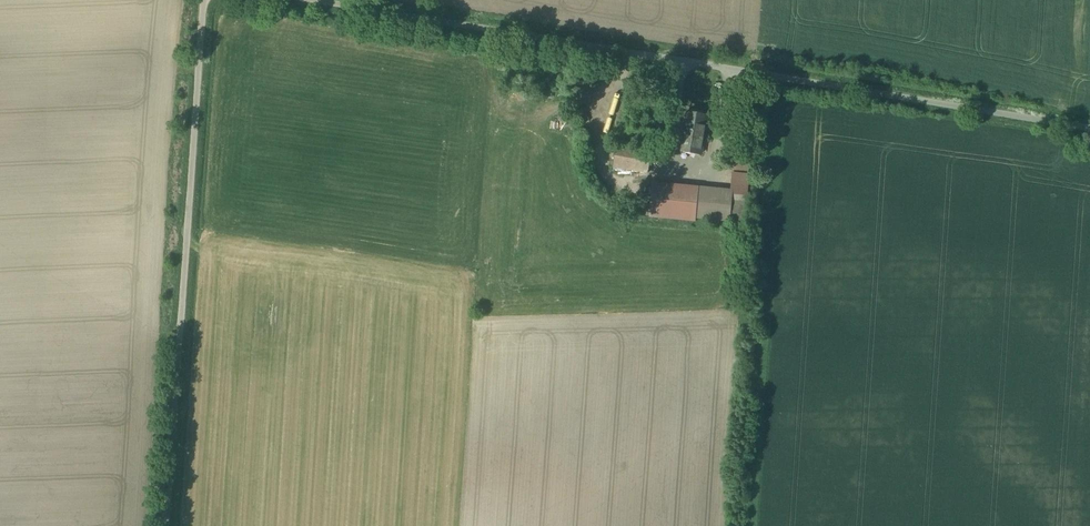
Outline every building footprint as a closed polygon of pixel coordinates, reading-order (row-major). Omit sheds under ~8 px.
[(629,76),(610,73),(609,86),(628,88),(629,76)] [(702,153),(709,114),(686,110),(679,149),(702,153)] [(651,153),(615,145),(612,165),(647,172),(651,153)] [(744,156),(733,156),(732,169),(744,170),(744,156)] [(648,190),(646,222),(693,227),(694,218),(729,221),(732,190),(698,187),(697,194),(648,190)]
